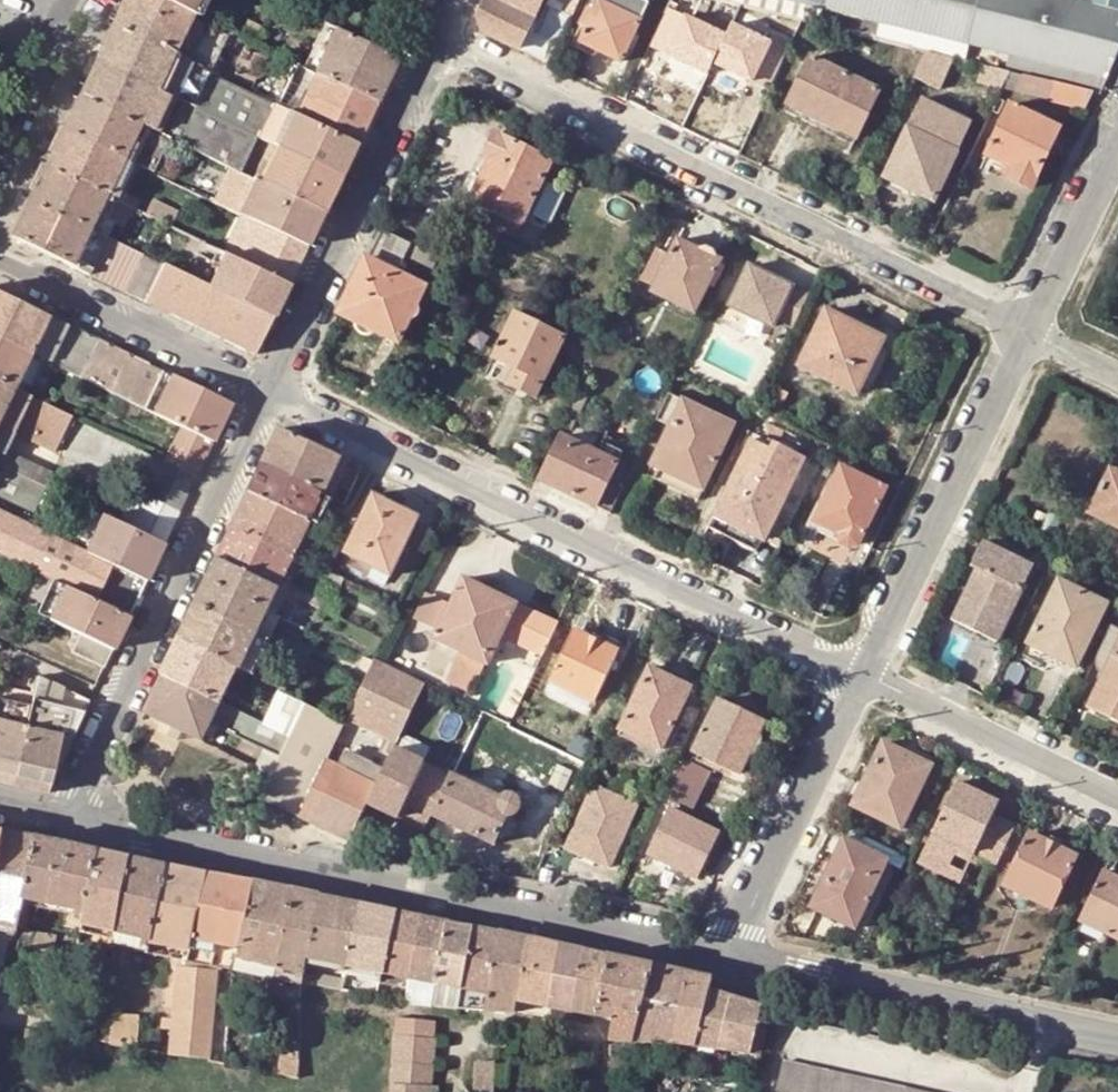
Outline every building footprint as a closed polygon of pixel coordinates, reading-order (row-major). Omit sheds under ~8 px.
[(210,72),(230,33),(191,14),(161,0),(123,0),(112,24),(172,54),(210,72)] [(198,0),(161,0),(191,14),(198,0)] [(520,48),(523,42),(543,0),(486,0),(479,16),(484,31),(520,48)] [(528,45),(527,47),(551,58),(562,34),(546,27),(559,0),(558,0),(543,0),(523,42),(528,45)] [(559,0),(575,8),(579,0),(558,0),(559,0)] [(595,10),(588,7),(579,24),(586,28),(580,40),(621,60),(641,19),(648,3),(641,0),(600,0),(595,10)] [(674,11),(691,15),(692,10),(718,17),(722,0),(676,0),(674,11)] [(1107,77),(1117,53),(1117,9),(1095,4),(1081,0),(724,0),(804,20),(927,50),(959,58),(964,59),(969,43),(1107,77)] [(1095,4),(1117,9),(1117,0),(1096,0),(1095,4)] [(239,37),(254,44),(261,30),(262,27),(247,20),(239,37)] [(112,24),(95,59),(155,88),(168,95),(214,117),(230,82),(210,72),(172,54),(112,24)] [(303,67),(316,73),(336,30),(324,24),(303,67)] [(758,75),(775,37),(752,27),(735,65),(758,75)] [(336,30),(316,73),(375,101),(396,57),(336,30)] [(520,48),(525,51),(527,47),(528,45),(523,42),(520,48)] [(686,116),(708,71),(662,49),(640,94),(686,116)] [(927,50),(914,76),(943,91),(959,58),(927,50)] [(880,89),(810,56),(787,103),(857,137),(880,89)] [(138,124),(151,130),(168,95),(155,88),(95,59),(82,86),(77,96),(138,124)] [(981,63),(976,83),(1001,89),(1003,84),(1010,70),(981,63)] [(297,64),(278,105),(355,143),(375,101),(316,73),(303,67),(297,64)] [(1003,84),(1017,88),(1024,74),(1010,70),(1003,84)] [(1083,109),(1092,91),(1024,74),(1017,88),(1036,92),(1035,97),(1083,109)] [(230,82),(214,117),(256,137),(267,142),(276,147),(278,148),(339,177),(355,143),(278,105),(230,82)] [(239,172),(256,137),(214,117),(168,95),(151,130),(164,137),(168,139),(193,151),(239,172)] [(77,96),(61,130),(121,159),(138,167),(152,173),(168,139),(164,137),(151,130),(138,124),(77,96)] [(972,123),(923,98),(909,126),(883,177),(933,202),(959,150),(972,123)] [(1059,126),(1009,102),(984,152),(1013,166),(1008,177),(1029,188),(1059,126)] [(108,187),(119,163),(130,168),(136,171),(138,167),(121,159),(61,130),(44,167),(104,195),(114,200),(125,206),(134,210),(138,202),(118,192),(108,187)] [(521,225),(552,161),(494,133),(483,156),(470,181),(477,184),(469,201),(521,225)] [(278,148),(261,183),(321,212),(339,177),(278,148)] [(105,217),(111,206),(114,200),(104,195),(44,167),(28,201),(88,229),(105,237),(113,221),(105,217)] [(259,183),(254,180),(238,214),(239,214),(245,217),(261,183),(259,183)] [(312,231),(321,212),(261,183),(245,217),(265,227),(299,243),(306,228),(312,231)] [(105,237),(88,229),(28,201),(11,237),(36,249),(70,266),(87,274),(105,237)] [(152,201),(149,207),(145,215),(158,222),(160,223),(170,227),(177,213),(152,201)] [(239,214),(232,230),(257,242),(265,227),(245,217),(239,214)] [(232,230),(225,245),(220,243),(217,250),(221,252),(224,253),(287,284),(305,246),(299,243),(265,227),(257,242),(232,230)] [(312,231),(306,228),(299,243),(305,246),(312,231)] [(397,273),(406,254),(411,243),(381,229),(366,258),(365,257),(338,312),(359,323),(359,324),(360,326),(362,328),(363,329),(365,330),(367,330),(369,331),(371,330),(373,329),(397,341),(408,318),(410,318),(412,317),(414,316),(416,315),(417,313),(417,311),(418,309),(417,307),(416,305),(415,303),(424,286),(397,273)] [(142,255),(105,237),(87,274),(125,291),(142,255)] [(657,248),(642,280),(654,286),(652,291),(694,311),(719,259),(714,256),(713,251),(705,247),(700,249),(677,239),(670,254),(663,251),(657,248)] [(411,243),(406,254),(415,259),(412,266),(420,270),(424,263),(433,267),(439,257),(411,243)] [(271,317),(287,284),(224,253),(208,286),(210,287),(271,317)] [(144,256),(142,255),(125,291),(144,301),(162,264),(144,256)] [(208,286),(162,264),(144,301),(192,324),(210,287),(208,286)] [(730,305),(773,326),(777,318),(794,326),(809,293),(749,265),(730,305)] [(254,353),(271,317),(210,287),(192,324),(254,353)] [(0,293),(0,339),(29,354),(49,363),(51,364),(60,369),(78,378),(96,340),(67,326),(47,316),(0,293)] [(826,310),(799,365),(857,393),(861,384),(879,347),(883,338),(826,310)] [(565,336),(515,311),(492,357),(498,361),(506,364),(513,368),(506,383),(535,398),(565,336)] [(568,327),(584,336),(588,328),(571,320),(568,327)] [(12,387),(18,376),(29,354),(0,339),(0,381),(12,387)] [(78,378),(124,400),(143,362),(96,340),(78,378)] [(890,352),(879,347),(861,384),(872,389),(890,352)] [(40,387),(48,370),(51,364),(49,363),(29,354),(18,376),(40,387)] [(124,400),(144,409),(162,372),(143,362),(124,400)] [(506,383),(513,368),(506,364),(498,379),(506,383)] [(144,409),(153,414),(172,376),(162,372),(144,409)] [(153,414),(180,427),(212,442),(230,405),(172,376),(153,414)] [(0,381),(0,425),(14,432),(54,451),(64,434),(72,416),(12,387),(0,381)] [(651,463),(658,466),(703,488),(734,422),(683,397),(669,391),(656,418),(670,425),(651,463)] [(605,420),(610,409),(589,399),(584,410),(605,420)] [(759,422),(772,440),(773,441),(778,443),(785,428),(762,417),(759,422)] [(9,457),(2,454),(14,432),(0,425),(0,468),(26,480),(45,489),(52,473),(11,454),(9,457)] [(195,477),(212,442),(180,427),(164,461),(195,477)] [(338,485),(339,486),(350,491),(361,468),(341,458),(280,429),(263,466),(323,494),(330,481),(338,485)] [(805,456),(778,443),(773,441),(772,440),(753,431),(750,437),(744,451),(713,515),(714,515),(763,539),(765,540),(780,547),(814,475),(799,468),(805,456)] [(595,507),(610,514),(623,486),(609,479),(617,463),(560,435),(539,480),(595,507)] [(179,511),(195,477),(164,461),(153,482),(147,496),(179,511)] [(311,520),(319,524),(331,498),(323,494),(263,466),(250,491),(311,520)] [(698,498),(703,488),(658,466),(653,477),(698,498)] [(859,543),(886,488),(841,466),(814,521),(837,532),(841,541),(849,545),(859,543)] [(0,468),(0,512),(9,516),(26,480),(0,468)] [(1109,469),(1087,513),(1117,528),(1117,473),(1109,469)] [(135,490),(147,496),(153,482),(142,477),(135,490)] [(338,485),(330,481),(323,494),(331,498),(338,485)] [(135,490),(119,524),(163,544),(179,511),(147,496),(135,490)] [(250,491),(234,526),(294,554),(311,520),(250,491)] [(373,495),(345,554),(339,567),(383,589),(390,575),(419,517),(373,495)] [(78,528),(91,535),(100,515),(87,509),(78,528)] [(1062,517),(1049,510),(1036,536),(1050,542),(1062,517)] [(97,602),(128,617),(145,582),(114,567),(82,552),(53,538),(37,530),(9,516),(0,512),(0,556),(27,569),(33,571),(63,586),(97,602)] [(100,515),(91,535),(78,528),(62,520),(53,538),(82,552),(114,567),(145,582),(163,544),(119,524),(100,515)] [(758,551),(763,539),(714,515),(709,527),(758,551)] [(217,561),(278,589),(281,582),(294,554),(234,526),(217,561)] [(952,619),(997,641),(1022,590),(1034,564),(984,539),(971,565),(977,568),(960,602),(952,619)] [(24,576),(27,569),(0,556),(0,565),(24,576)] [(217,561),(206,583),(267,612),(278,589),(217,561)] [(79,634),(112,650),(128,617),(97,602),(63,586),(33,571),(16,605),(47,620),(79,634)] [(503,632),(532,647),(546,618),(464,578),(451,604),(439,630),(434,639),(459,651),(445,680),(468,692),(476,675),(478,677),(485,664),(487,665),(503,632)] [(1057,579),(1026,642),(1074,665),(1105,603),(1057,579)] [(292,582),(290,586),(286,593),(288,594),(293,596),(301,600),(305,591),(306,590),(292,582)] [(206,583),(195,606),(256,635),(267,612),(206,583)] [(400,604),(397,610),(439,630),(451,604),(410,584),(400,604)] [(267,612),(278,617),(286,599),(288,594),(286,593),(278,589),(267,612)] [(324,600),(305,591),(301,600),(311,605),(317,608),(320,609),(324,600)] [(236,671),(238,672),(255,637),(256,635),(195,606),(177,643),(236,671)] [(317,608),(314,614),(312,618),(322,623),(327,612),(320,609),(317,608)] [(256,635),(268,641),(275,626),(279,617),(278,617),(267,612),(256,635)] [(279,617),(275,626),(304,640),(308,631),(307,630),(279,617)] [(532,647),(530,650),(543,656),(558,624),(546,618),(532,647)] [(594,626),(590,636),(619,650),(623,640),(594,626)] [(1112,710),(1108,718),(1117,723),(1117,629),(1111,626),(1096,656),(1108,662),(1101,675),(1090,699),(1112,710)] [(573,628),(548,681),(594,703),(619,650),(590,636),(573,628)] [(79,634),(70,652),(103,668),(112,650),(79,634)] [(265,647),(267,643),(255,637),(238,672),(251,678),(265,647)] [(282,647),(297,654),(301,646),(286,639),(282,647)] [(282,647),(268,641),(267,643),(265,647),(295,661),(292,667),(308,674),(314,662),(297,654),(282,647)] [(222,702),(236,671),(177,643),(163,674),(222,702)] [(373,661),(363,656),(352,679),(362,684),(373,661)] [(363,725),(366,727),(378,703),(408,717),(424,682),(374,658),(373,661),(362,684),(346,717),(363,725)] [(661,748),(691,686),(650,667),(619,728),(661,748)] [(4,706),(7,692),(11,675),(1,672),(0,675),(0,705),(4,706)] [(227,730),(233,733),(240,719),(244,712),(222,702),(163,674),(144,714),(161,722),(181,731),(202,741),(211,723),(227,730)] [(46,794),(69,740),(83,711),(88,701),(47,682),(38,677),(32,697),(32,699),(28,712),(24,729),(10,786),(46,794)] [(244,712),(240,719),(233,733),(264,748),(257,763),(271,770),(259,796),(299,815),(325,761),(344,721),(341,720),(279,691),(264,722),(244,712)] [(32,699),(32,697),(7,692),(4,706),(28,712),(32,699)] [(717,700),(692,750),(739,773),(749,753),(750,753),(753,752),(755,750),(756,748),(758,746),(759,744),(759,741),(759,739),(759,736),(758,734),(763,722),(745,713),(748,706),(748,704),(748,703),(747,701),(746,700),(745,699),(743,699),(741,699),(740,699),(738,700),(734,708),(717,700)] [(1108,718),(1112,710),(1090,699),(1086,707),(1108,718)] [(378,703),(366,727),(396,742),(408,717),(378,703)] [(691,704),(681,724),(680,724),(667,751),(678,756),(691,728),(701,709),(691,704)] [(28,712),(4,706),(0,705),(0,723),(24,729),(28,712)] [(177,741),(181,731),(161,722),(157,731),(177,741)] [(10,786),(24,729),(0,723),(0,783),(10,786)] [(394,747),(396,742),(366,727),(363,725),(355,740),(389,757),(394,747)] [(583,757),(592,741),(574,732),(570,740),(566,749),(583,757)] [(900,827),(930,765),(883,742),(853,804),(900,827)] [(450,774),(424,761),(394,747),(389,757),(383,770),(376,786),(367,804),(397,818),(423,830),(431,814),(450,774)] [(342,758),(338,767),(376,786),(383,770),(351,754),(342,758)] [(690,811),(711,769),(682,756),(662,797),(690,811)] [(376,786),(338,767),(325,761),(299,815),(350,840),(367,804),(376,786)] [(570,769),(555,762),(544,785),(559,792),(570,769)] [(499,797),(450,774),(431,814),(493,843),(506,815),(508,815),(511,815),(513,814),(515,813),(517,812),(518,810),(519,808),(520,806),(520,803),(520,801),(519,799),(518,797),(516,795),(514,794),(512,793),(510,792),(508,792),(505,793),(503,794),(501,795),(500,796),(499,797)] [(917,862),(943,875),(958,844),(975,852),(997,862),(1015,826),(993,815),(999,802),(956,782),(931,832),(917,862)] [(653,798),(630,787),(624,800),(646,812),(653,798)] [(604,879),(632,817),(589,797),(559,859),(604,879)] [(669,808),(647,852),(672,864),(697,876),(719,832),(694,820),(669,808)] [(835,907),(860,918),(888,858),(885,856),(889,847),(851,828),(846,838),(843,836),(809,906),(831,917),(835,907)] [(34,839),(3,833),(0,845),(0,965),(7,931),(7,932),(7,934),(9,935),(10,936),(11,936),(13,936),(14,935),(15,934),(16,933),(16,931),(16,930),(15,928),(14,927),(17,928),(22,898),(21,898),(34,839)] [(1004,885),(1050,907),(1075,855),(1074,855),(1074,854),(1078,847),(1048,833),(1045,840),(1030,833),(1004,885)] [(22,929),(26,930),(31,905),(32,900),(66,908),(65,913),(63,926),(80,930),(82,924),(84,912),(97,852),(34,839),(21,898),(22,898),(17,928),(22,929)] [(960,883),(975,852),(958,844),(943,875),(960,883)] [(82,924),(113,931),(129,858),(97,852),(84,912),(82,924)] [(113,942),(131,946),(148,950),(149,943),(150,940),(166,866),(149,862),(129,858),(113,931),(113,942)] [(190,950),(192,938),(206,874),(166,866),(150,940),(149,943),(148,950),(147,955),(187,962),(190,950)] [(1117,938),(1117,881),(1101,873),(1079,919),(1117,938)] [(206,874),(192,938),(215,943),(229,878),(206,874)] [(229,878),(215,943),(238,948),(252,883),(229,878)] [(276,967),(291,891),(252,883),(238,948),(237,957),(234,970),(273,979),(276,967)] [(303,971),(306,957),(318,896),(291,891),(276,967),(302,973),(303,971)] [(358,904),(318,896),(306,957),(345,965),(358,904)] [(361,968),(369,969),(372,956),(367,954),(377,908),(358,904),(345,965),(361,968)] [(855,928),(860,918),(835,907),(831,917),(855,928)] [(372,956),(369,969),(380,972),(384,972),(397,912),(377,908),(367,954),(372,956)] [(384,972),(410,977),(420,917),(397,912),(384,972)] [(446,922),(420,917),(410,977),(434,982),(446,922)] [(434,982),(460,987),(472,927),(446,922),(434,982)] [(456,1008),(483,1009),(498,933),(472,927),(460,987),(456,1008)] [(22,929),(19,944),(27,945),(29,946),(33,931),(26,930),(22,929)] [(56,936),(33,931),(29,946),(29,947),(33,948),(47,951),(52,952),(56,936)] [(526,938),(498,933),(483,1009),(515,1011),(515,999),(516,995),(526,938)] [(190,950),(187,962),(210,965),(215,943),(192,938),(190,950)] [(515,999),(548,1005),(559,945),(526,938),(516,995),(515,999)] [(237,957),(238,948),(215,943),(210,965),(223,968),(234,970),(237,957)] [(548,1005),(571,1010),(582,950),(559,945),(548,1005)] [(606,955),(582,950),(571,1010),(595,1014),(606,955)] [(622,958),(606,955),(595,1014),(612,1018),(609,1040),(612,1040),(633,1041),(652,965),(622,958)] [(673,1043),(681,993),(684,972),(658,966),(652,965),(633,1041),(673,1043)] [(169,1055),(213,1059),(222,971),(177,967),(172,1020),(163,1020),(162,1031),(171,1032),(169,1055)] [(234,970),(223,968),(222,979),(233,981),(234,970)] [(300,983),(340,991),(342,979),(303,971),(302,973),(300,983)] [(707,990),(710,977),(684,972),(681,993),(673,1043),(694,1046),(707,990)] [(340,991),(356,994),(359,981),(342,978),(342,979),(340,991)] [(356,994),(374,998),(377,985),(359,981),(356,994)] [(456,1008),(460,987),(434,982),(430,1006),(456,1008)] [(717,1048),(730,997),(707,990),(694,1046),(717,1048)] [(760,1010),(761,1006),(730,997),(717,1048),(749,1053),(756,1025),(760,1010)] [(760,1010),(756,1025),(749,1053),(760,1056),(767,1028),(765,1028),(768,1012),(760,1010)] [(138,1049),(139,1016),(111,1014),(110,1029),(110,1042),(110,1044),(138,1049)] [(437,1086),(430,1086),(431,1069),(433,1039),(434,1021),(395,1017),(394,1035),(392,1064),(391,1085),(390,1091),(437,1091),(437,1086)] [(77,1036),(90,1038),(92,1026),(79,1024),(77,1036)] [(110,1029),(92,1026),(90,1038),(95,1039),(110,1042),(110,1029)] [(299,1038),(282,1036),(280,1057),(298,1060),(299,1038)] [(298,1077),(298,1060),(280,1057),(266,1056),(265,1071),(298,1077)] [(494,1062),(475,1061),(474,1081),(476,1081),(493,1082),(494,1062)] [(784,1061),(777,1091),(825,1091),(829,1071),(784,1061)] [(907,1088),(829,1071),(825,1091),(906,1091),(907,1088)] [(493,1082),(476,1081),(475,1087),(481,1087),(481,1091),(493,1091),(493,1082)]
